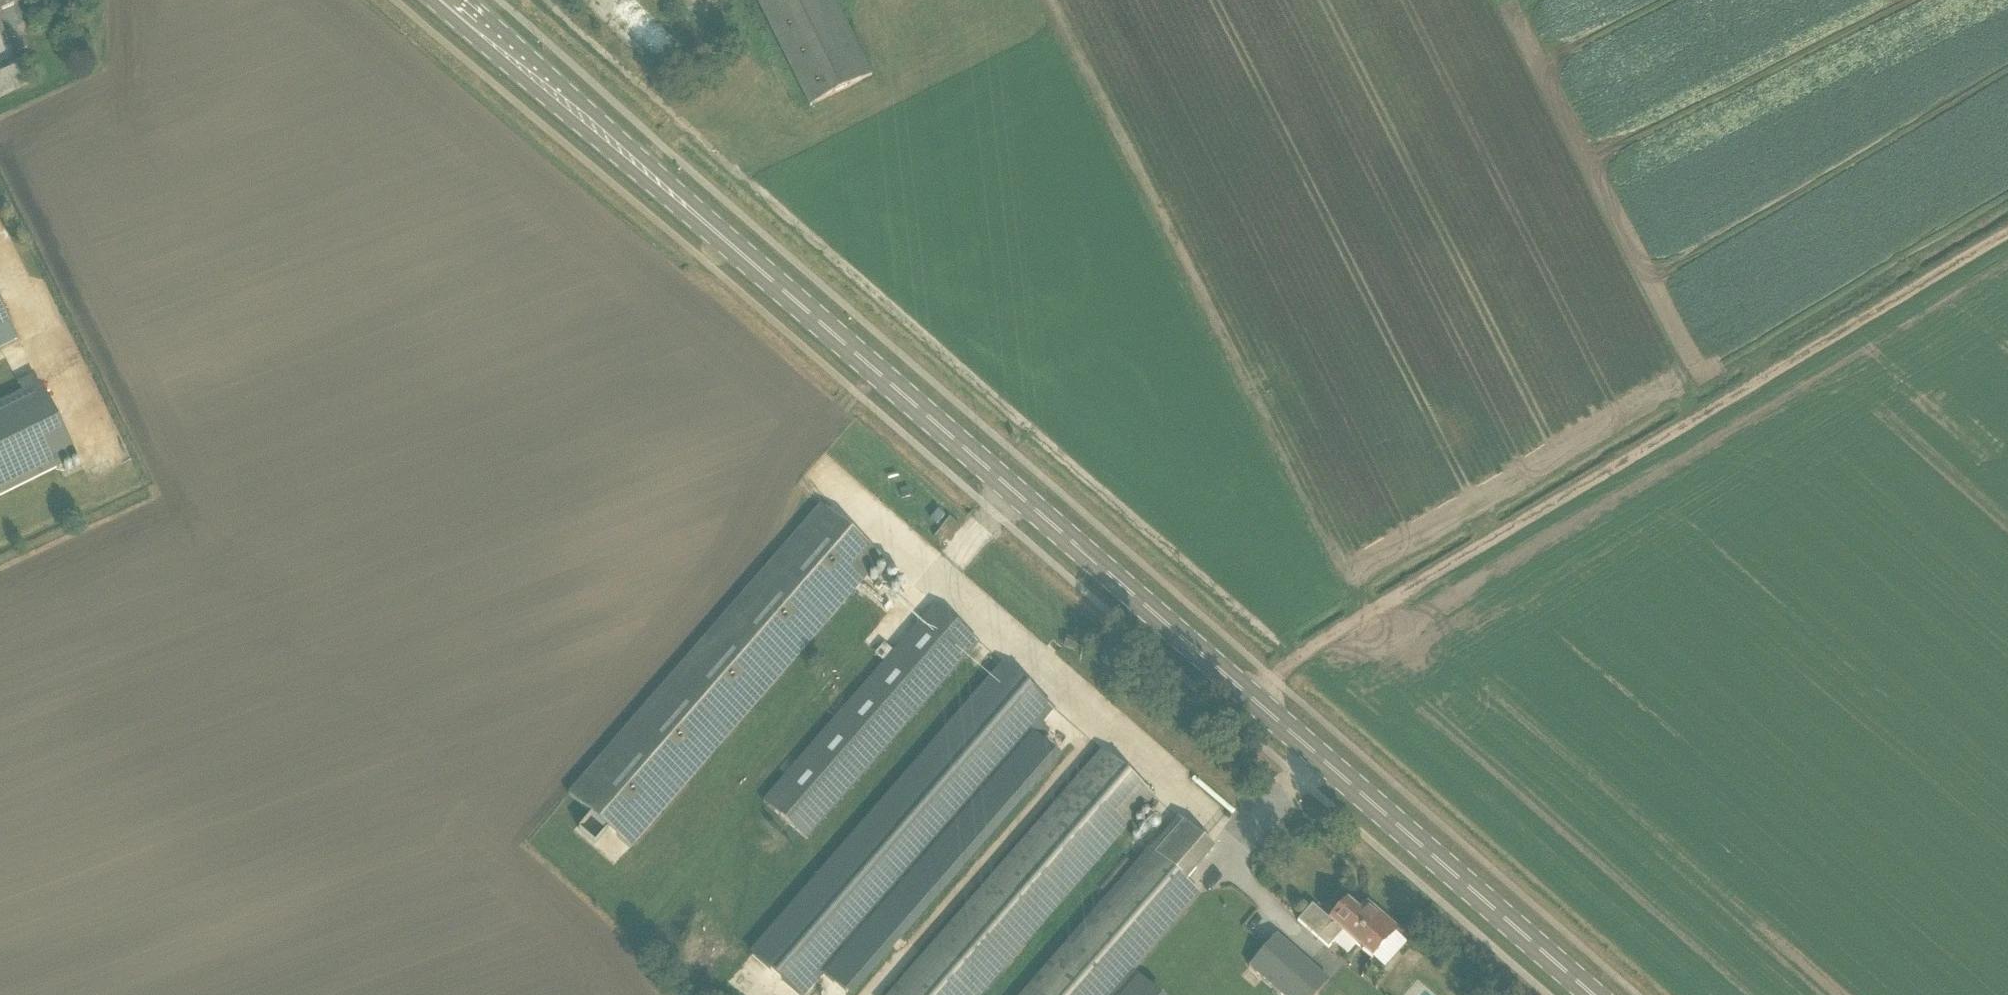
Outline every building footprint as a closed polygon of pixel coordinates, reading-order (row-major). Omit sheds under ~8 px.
[(27,0),(0,0),(0,13),(27,0)] [(835,0),(756,0),(810,108),(873,77),(835,0)] [(13,38),(10,32),(5,35),(7,40),(13,38)] [(29,85),(18,62),(0,71),(0,74),(10,94),(29,85)] [(11,324),(0,302),(0,330),(11,324)] [(0,330),(0,372),(27,359),(11,324),(0,330)] [(59,469),(78,460),(40,383),(39,384),(35,375),(18,383),(23,392),(0,403),(0,498),(59,469)] [(820,506),(820,507),(568,796),(591,816),(608,830),(632,851),(884,561),(820,506)] [(936,606),(895,653),(885,664),(764,803),(807,840),(966,658),(979,643),(936,606)] [(875,655),(882,662),(892,651),(884,645),(875,655)] [(900,935),(1059,755),(1046,743),(1052,736),(1042,727),(1055,712),(1004,667),(1002,666),(753,951),(802,994),(803,994),(826,969),(850,991),(889,948),(900,935)] [(1022,951),(1155,798),(1102,752),(890,994),(984,994),(1022,951)] [(1036,980),(1022,994),(1158,994),(1135,975),(1202,898),(1199,895),(1186,884),(1215,850),(1178,818),(1149,852),(1148,851),(1145,854),(1036,980)] [(1415,947),(1399,933),(1367,905),(1359,914),(1347,904),(1331,923),(1312,906),(1297,924),(1329,951),(1343,935),(1390,976),(1415,947)] [(1273,989),(1280,994),(1317,994),(1315,993),(1302,982),(1313,969),(1301,959),(1296,955),(1288,965),(1281,973),(1260,955),(1249,968),(1273,989)]
